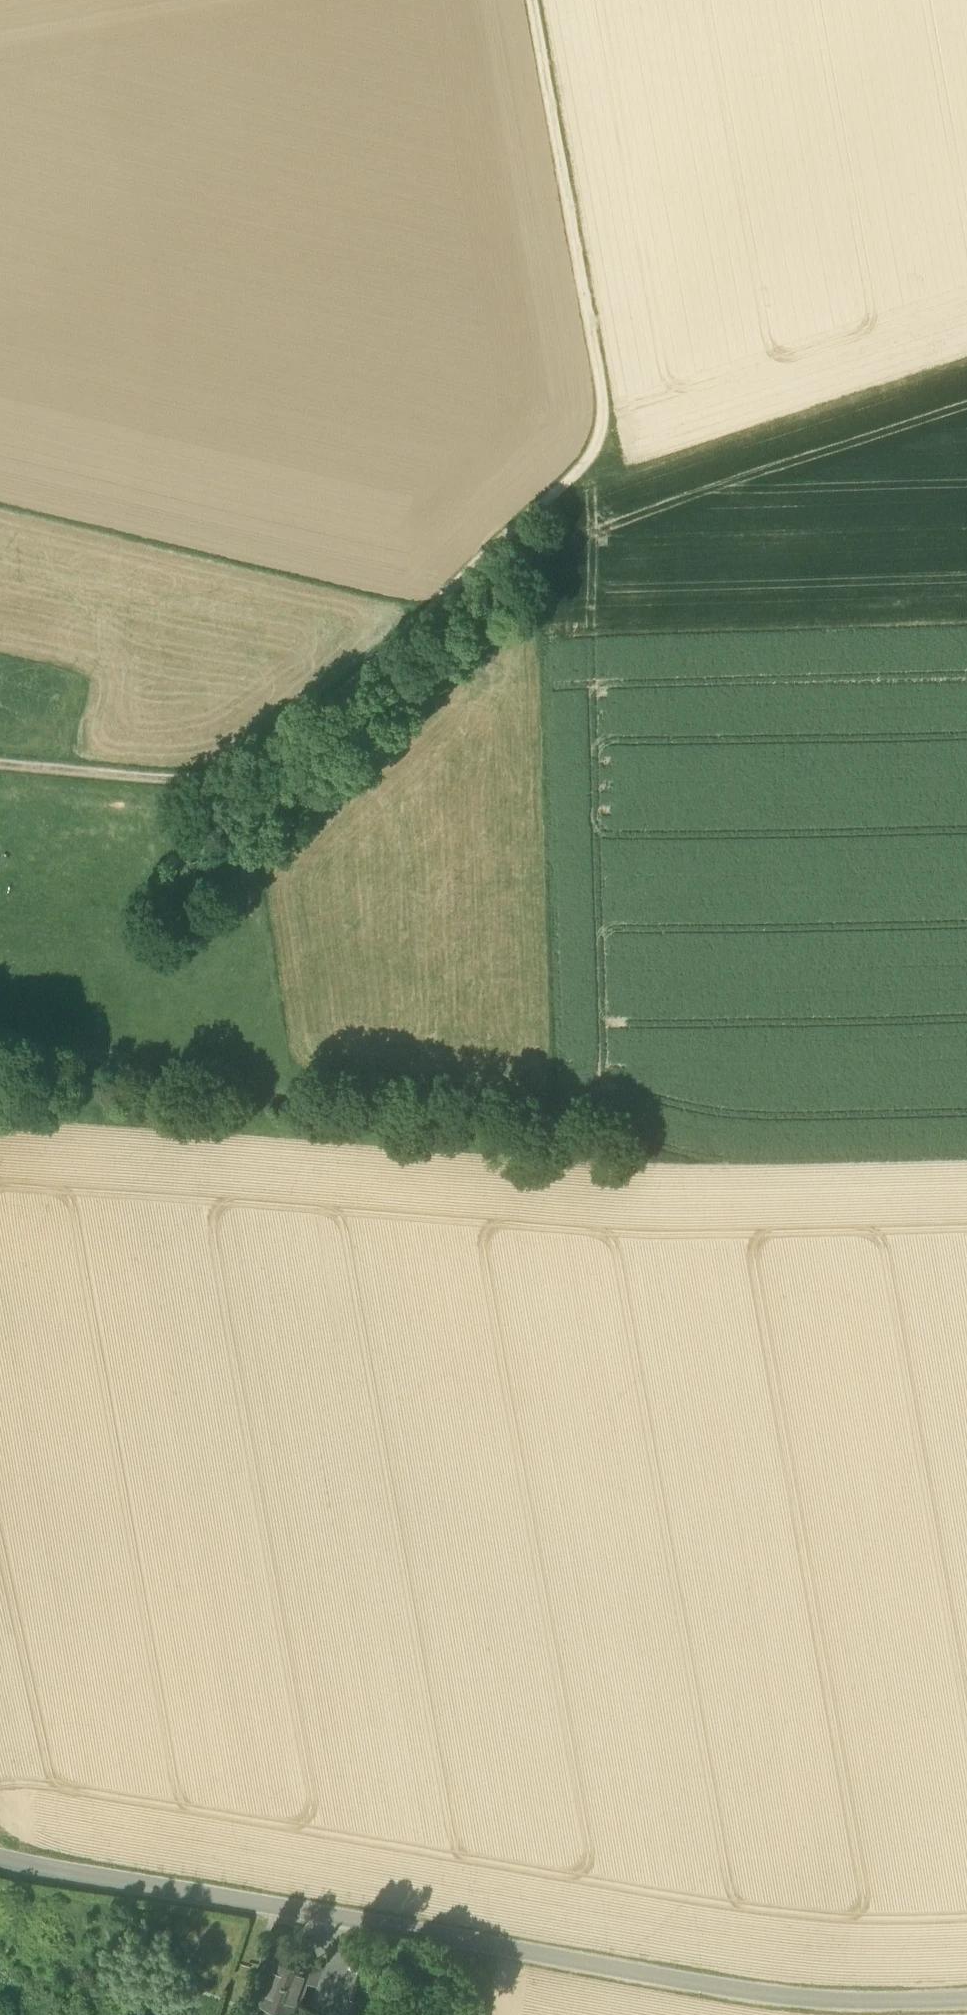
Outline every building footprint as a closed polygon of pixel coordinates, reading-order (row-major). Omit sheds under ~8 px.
[(335,1972),(342,1949),(332,1945),(322,1976),(332,1979),(335,1972)] [(335,1972),(360,1980),(363,1971),(366,1972),(371,1958),(342,1949),(335,1972)] [(291,2014),(294,2014),(306,1982),(328,1990),(323,2005),(353,2014),(357,2001),(354,2000),(360,1980),(335,1972),(332,1979),(322,1976),(316,1974),(318,1968),(303,1963),(301,1969),(274,1960),(258,2004),(291,2014)] [(370,1977),(380,1980),(383,1971),(373,1968),(370,1977)] [(357,2001),(366,1972),(363,1971),(360,1980),(354,2000),(357,2001)]
